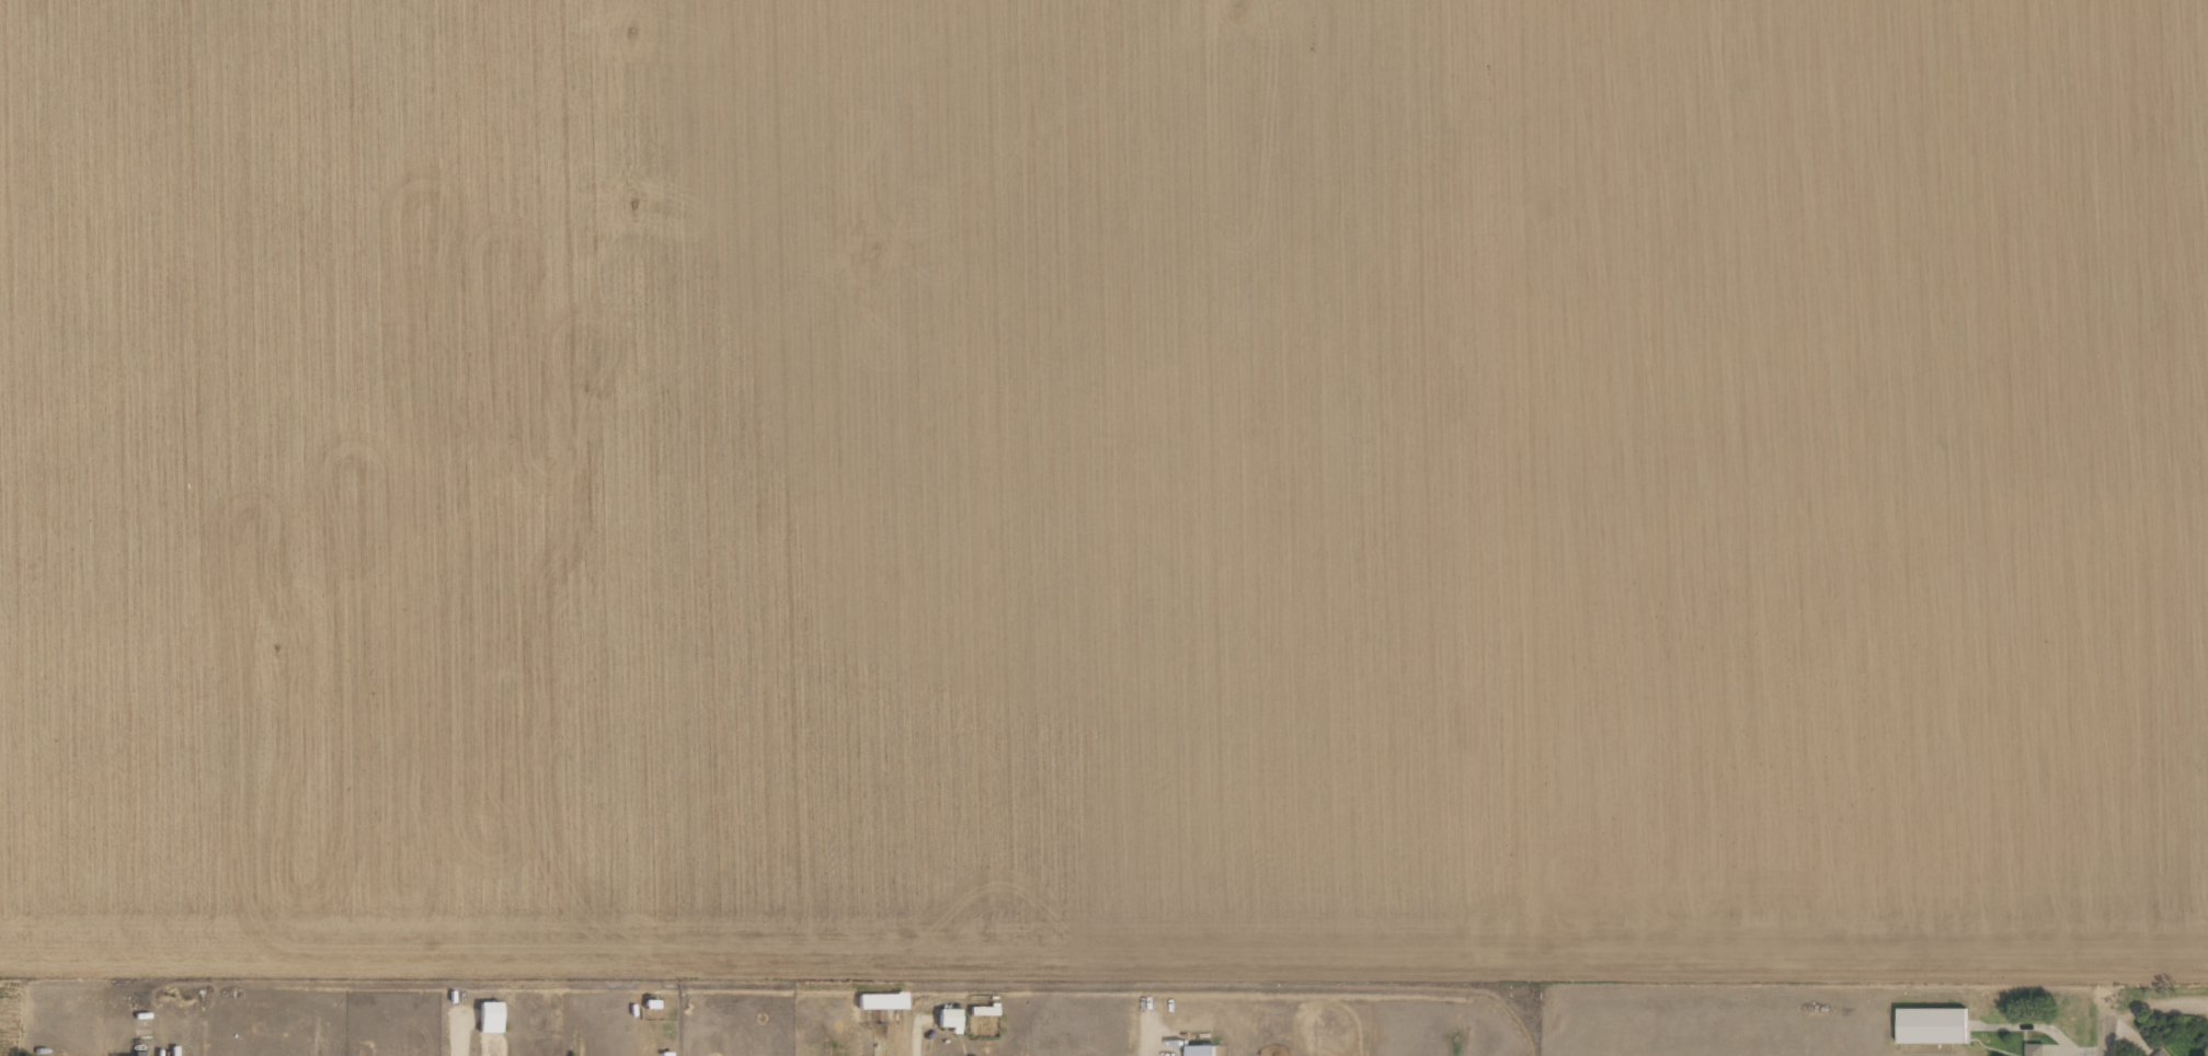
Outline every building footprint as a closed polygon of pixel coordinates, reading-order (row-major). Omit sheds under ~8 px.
[(903,993),(856,992),(856,1008),(903,1008),(903,993)] [(498,1001),(477,1001),(477,1032),(499,1032),(498,1001)] [(995,1006),(968,1005),(968,1014),(995,1015),(995,1006)] [(1964,1006),(1895,1007),(1896,1043),(1964,1043),(1964,1006)] [(936,1026),(949,1026),(949,1032),(957,1032),(957,1008),(936,1008),(936,1026)] [(1212,1043),(1185,1044),(1185,1055),(1213,1055),(1212,1043)] [(2043,1043),(2024,1043),(2024,1055),(2043,1055),(2043,1043)] [(2159,1048),(2152,1055),(2168,1055),(2159,1048)]
